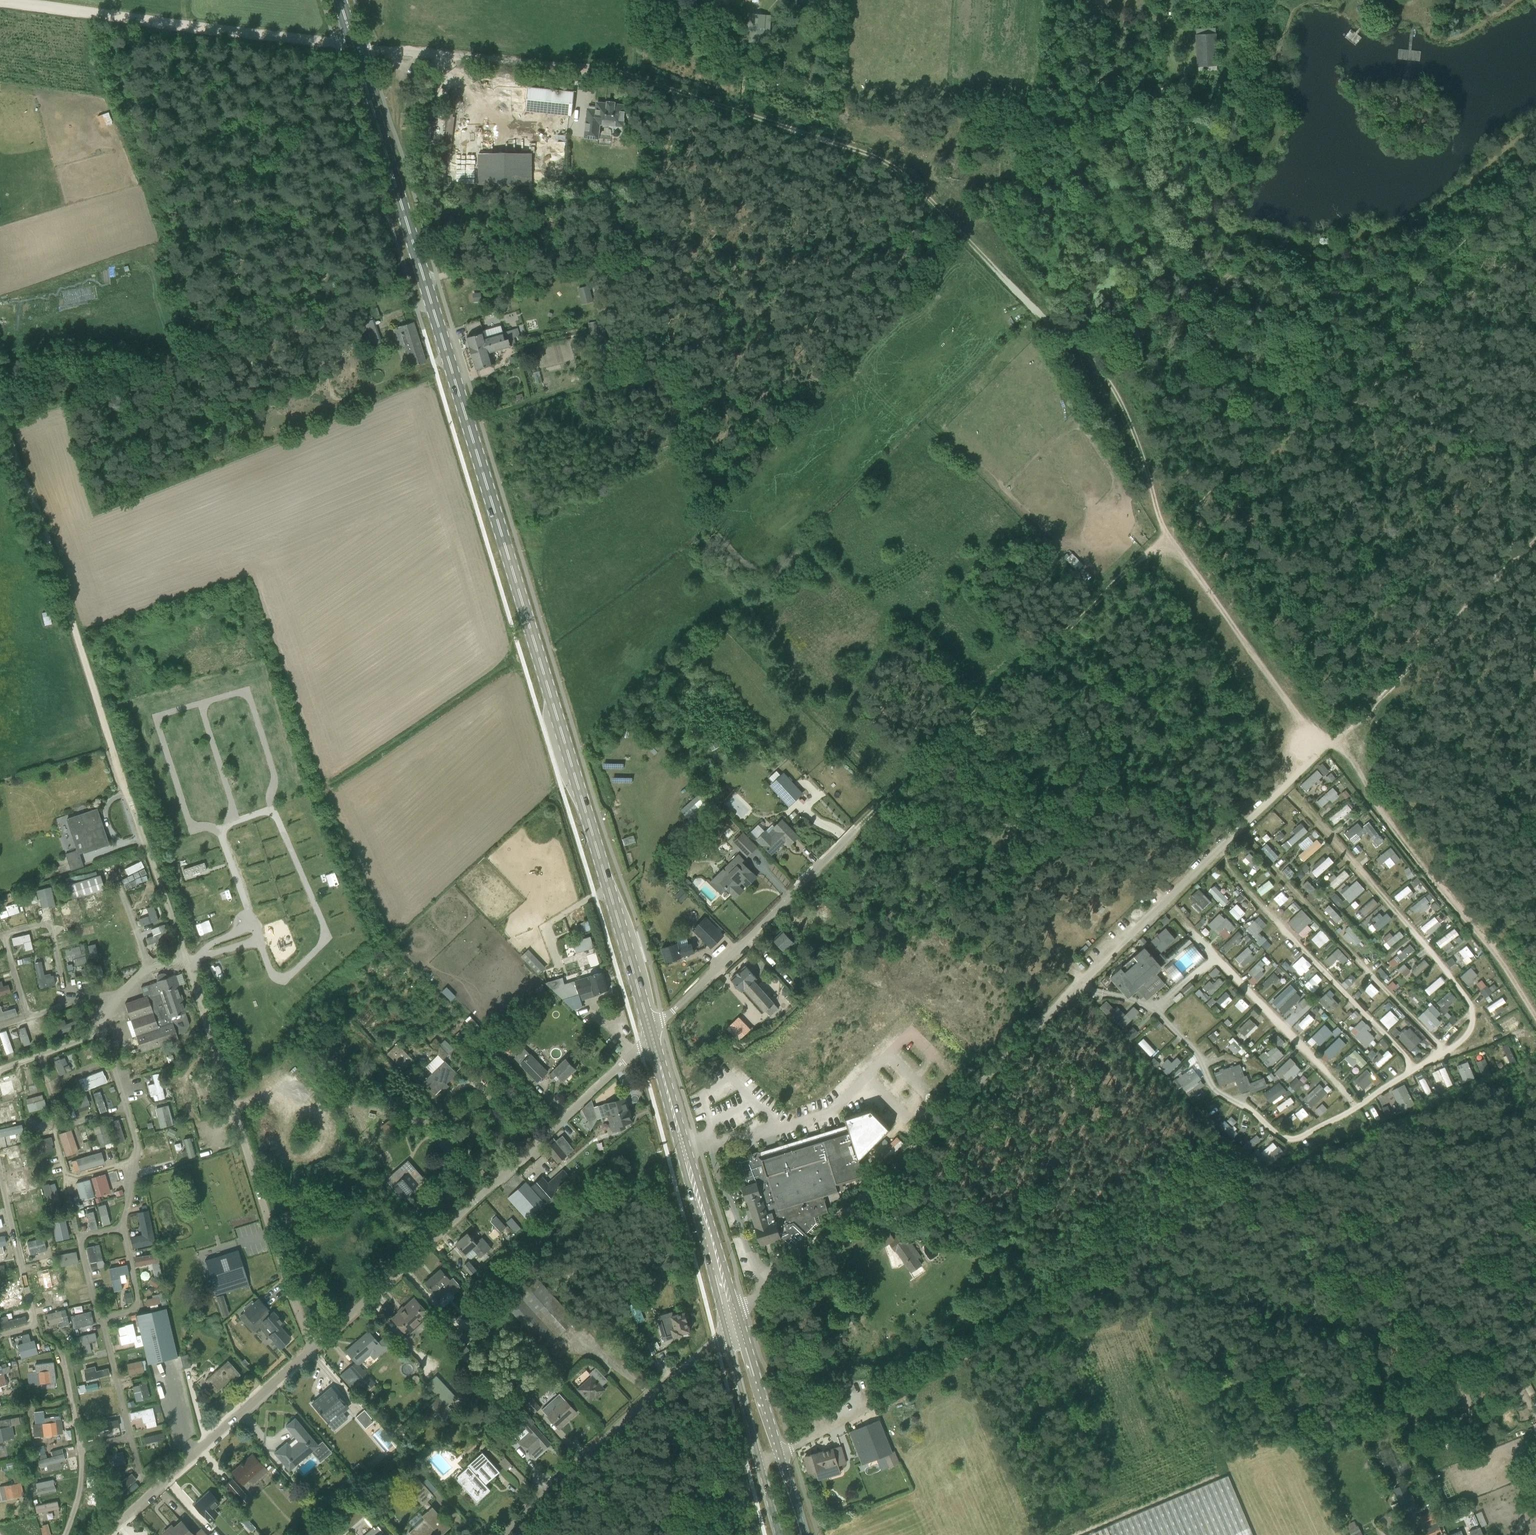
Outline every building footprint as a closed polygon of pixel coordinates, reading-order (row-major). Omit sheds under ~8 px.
[(765,14),(751,13),(749,43),(764,44),(765,14)] [(1195,34),(1197,67),(1218,66),(1217,33),(1195,34)] [(1095,52),(1093,46),(1083,50),(1085,54),(1087,61),(1097,58),(1095,52)] [(526,111),(528,87),(457,81),(453,130),(524,136),(526,111)] [(572,116),(575,92),(528,87),(526,111),(572,116)] [(1248,94),(1247,105),(1257,105),(1257,93),(1255,93),(1255,91),(1248,91),(1248,94)] [(600,140),(601,129),(601,126),(624,128),(626,105),(616,104),(616,102),(607,101),(606,103),(596,102),(595,109),(587,108),(584,138),(600,140)] [(532,153),(479,153),(479,185),(533,185),(532,153)] [(589,285),(578,288),(582,304),(593,302),(589,285)] [(473,294),(474,302),(482,301),(481,293),(473,294)] [(410,366),(416,364),(425,361),(413,322),(392,328),(398,347),(404,346),(410,366)] [(483,333),(477,335),(467,337),(470,348),(505,336),(504,333),(502,326),(483,332),(483,333)] [(620,337),(618,328),(610,330),(611,337),(614,336),(614,338),(620,337)] [(470,348),(476,370),(494,365),(490,353),(517,345),(514,338),(521,336),(518,329),(504,333),(505,336),(470,348)] [(381,342),(378,330),(367,333),(371,345),(381,342)] [(372,353),(360,357),(364,368),(376,364),(372,353)] [(509,359),(512,366),(518,363),(516,357),(509,359)] [(607,366),(611,371),(616,366),(612,361),(607,366)] [(1073,553),(1068,557),(1079,571),(1084,566),(1073,553)] [(42,613),(45,626),(51,624),(48,612),(42,613)] [(661,749),(650,737),(643,743),(655,755),(661,749)] [(716,739),(709,743),(713,750),(720,746),(716,739)] [(1324,762),(1318,767),(1326,775),(1331,771),(1324,762)] [(1317,771),(1300,787),(1305,792),(1322,777),(1317,771)] [(784,772),(769,785),(789,807),(804,794),(784,772)] [(1331,773),(1325,778),(1330,784),(1336,779),(1331,773)] [(1333,788),(1317,802),(1322,807),(1330,800),(1332,803),(1337,799),(1334,796),(1338,793),(1333,788)] [(1346,790),(1341,794),(1345,799),(1350,796),(1346,790)] [(701,793),(682,809),(694,823),(700,818),(700,817),(713,805),(710,801),(709,802),(701,793)] [(1275,808),(1286,820),(1297,811),(1286,798),(1275,808)] [(1353,816),(1349,812),(1352,810),(1354,808),(1349,803),(1330,818),(1334,824),(1344,816),(1347,820),(1353,816)] [(1355,809),(1359,815),(1364,812),(1359,806),(1355,809)] [(69,818),(66,819),(71,833),(77,831),(83,848),(84,852),(108,844),(102,827),(99,828),(93,811),(95,810),(95,809),(69,818)] [(766,844),(764,846),(772,854),(786,840),(790,844),(798,837),(782,820),(767,833),(765,831),(759,837),(766,844)] [(1358,824),(1344,834),(1348,840),(1356,834),(1358,835),(1368,832),(1374,840),(1379,836),(1369,822),(1363,826),(1364,828),(1362,829),(1358,824)] [(1287,841),(1292,845),(1308,831),(1304,826),(1295,834),(1287,841)] [(1276,836),(1275,838),(1278,841),(1279,840),(1280,840),(1285,836),(1281,832),(1276,836)] [(757,847),(743,833),(733,842),(747,857),(757,847)] [(1322,845),(1317,839),(1299,855),(1304,861),(1322,845)] [(1287,841),(1281,846),(1286,852),(1292,847),(1287,841)] [(1358,845),(1353,849),(1353,850),(1357,853),(1357,854),(1362,850),(1358,845)] [(1273,862),(1278,858),(1267,846),(1262,850),(1273,862)] [(1396,854),(1391,848),(1376,860),(1380,866),(1381,865),(1386,871),(1389,869),(1390,869),(1395,865),(1401,861),(1397,856),(1398,855),(1397,853),(1396,854)] [(71,871),(84,866),(79,854),(78,850),(76,850),(65,854),(71,871)] [(1249,852),(1245,857),(1254,867),(1257,870),(1262,865),(1249,852)] [(728,874),(720,882),(727,888),(736,898),(743,890),(739,885),(743,882),(747,886),(757,877),(750,870),(742,862),(744,860),(738,854),(723,869),(728,874)] [(1334,862),(1329,856),(1312,872),(1317,877),(1334,862)] [(140,859),(123,872),(128,878),(145,865),(140,859)] [(203,863),(184,869),(187,876),(206,870),(203,863)] [(1288,866),(1282,872),(1289,879),(1295,874),(1288,866)] [(1414,877),(1413,875),(1411,871),(1409,867),(1403,870),(1408,879),(1414,877)] [(148,869),(124,880),(127,886),(151,876),(148,869)] [(1334,889),(1350,875),(1345,870),(1329,884),(1334,889)] [(72,899),(105,889),(100,875),(67,885),(72,899)] [(687,877),(683,880),(689,886),(692,883),(687,877)] [(1417,877),(1410,882),(1414,887),(1421,882),(1417,877)] [(1270,879),(1256,890),(1262,896),(1275,885),(1270,879)] [(1303,885),(1311,894),(1315,898),(1313,900),(1317,904),(1323,898),(1320,894),(1307,880),(1303,885)] [(1350,902),(1365,889),(1357,881),(1342,894),(1350,902)] [(1227,904),(1229,901),(1214,886),(1211,887),(1209,891),(1224,906),(1227,904)] [(36,890),(38,898),(40,898),(42,908),(55,905),(50,887),(44,888),(36,890)] [(1414,894),(1408,887),(1394,898),(1398,903),(1407,896),(1409,898),(1414,894)] [(682,889),(676,895),(676,896),(682,902),(688,895),(682,889)] [(1194,893),(1190,898),(1194,902),(1195,901),(1203,909),(1211,902),(1199,889),(1194,893)] [(106,891),(90,896),(92,902),(94,902),(107,898),(106,891)] [(1286,897),(1281,892),(1271,902),(1278,909),(1286,901),(1284,899),(1286,897)] [(1336,894),(1331,899),(1337,905),(1342,901),(1336,894)] [(29,895),(22,897),(24,905),(27,904),(27,900),(30,899),(29,895)] [(94,902),(92,902),(90,896),(82,898),(88,916),(93,914),(92,910),(96,908),(94,902)] [(1358,912),(1359,913),(1356,915),(1359,919),(1362,917),(1363,918),(1378,903),(1373,898),(1358,912)] [(1429,903),(1425,898),(1411,909),(1415,914),(1419,911),(1422,914),(1429,908),(1427,905),(1429,903)] [(1434,902),(1430,906),(1434,911),(1439,908),(1434,902)] [(0,908),(0,913),(1,918),(20,913),(17,903),(0,908)] [(1329,905),(1324,909),(1332,918),(1329,920),(1334,925),(1337,923),(1342,918),(1329,905)] [(77,906),(61,909),(63,916),(71,914),(73,925),(81,924),(77,906)] [(141,926),(158,921),(153,906),(146,908),(149,916),(139,919),(141,926)] [(1241,918),(1232,908),(1229,911),(1238,920),(1241,918)] [(1312,930),(1307,925),(1312,920),(1302,909),(1288,923),(1298,933),(1303,938),(1312,930)] [(1376,929),(1377,930),(1378,931),(1392,919),(1387,913),(1383,916),(1380,912),(1373,918),(1374,919),(1376,922),(1373,925),(1376,929)] [(1446,918),(1442,913),(1436,917),(1440,923),(1446,918)] [(1226,918),(1225,919),(1219,914),(1208,925),(1213,930),(1215,928),(1220,933),(1224,928),(1229,933),(1235,927),(1226,918)] [(712,948),(725,935),(706,915),(693,928),(712,948)] [(1442,927),(1435,918),(1421,929),(1425,934),(1427,932),(1430,936),(1442,927)] [(205,920),(195,925),(200,935),(210,931),(205,920)] [(1200,921),(1195,926),(1199,930),(1203,925),(1200,921)] [(1254,921),(1246,928),(1258,941),(1257,942),(1260,946),(1266,940),(1259,933),(1262,929),(1254,921)] [(1344,930),(1353,939),(1351,941),(1355,946),(1357,944),(1358,944),(1362,940),(1349,926),(1344,930)] [(1460,932),(1456,927),(1435,942),(1439,948),(1441,947),(1444,951),(1452,945),(1449,941),(1460,932)] [(1166,928),(1151,940),(1161,952),(1176,939),(1166,928)] [(1320,948),(1330,938),(1322,929),(1311,939),(1320,948)] [(783,930),(774,940),(785,951),(793,943),(794,942),(791,938),(783,930)] [(165,931),(145,938),(147,945),(155,942),(158,949),(169,945),(166,938),(168,938),(165,931)] [(1236,943),(1238,945),(1243,940),(1241,938),(1243,936),(1238,931),(1223,946),(1228,951),(1236,943)] [(1390,947),(1404,936),(1400,931),(1394,937),(1390,932),(1383,938),(1387,942),(1384,945),(1388,950),(1391,947),(1390,947)] [(29,934),(12,938),(13,946),(24,943),(25,951),(33,949),(29,934)] [(1144,948),(1145,947),(1146,949),(1150,946),(1143,938),(1138,942),(1144,948)] [(1331,941),(1324,949),(1328,952),(1335,945),(1331,941)] [(694,952),(692,943),(679,947),(678,943),(662,948),(666,961),(682,956),(694,952)] [(1163,968),(1177,984),(1206,959),(1192,943),(1163,968)] [(1272,956),(1274,958),(1275,956),(1279,960),(1283,956),(1281,954),(1285,950),(1278,944),(1275,947),(1272,944),(1267,948),(1273,954),(1272,956)] [(1394,957),(1398,962),(1415,949),(1411,944),(1394,957)] [(83,945),(65,950),(67,957),(72,956),(73,959),(86,955),(83,945)] [(1453,956),(1462,968),(1477,957),(1468,945),(1453,956)] [(1144,948),(1128,962),(1155,992),(1164,983),(1156,974),(1155,972),(1162,966),(1160,965),(1166,960),(1160,954),(1155,958),(1146,949),(1145,947),(1144,948)] [(1251,953),(1253,952),(1248,947),(1235,958),(1243,967),(1254,957),(1251,953)] [(1343,964),(1349,959),(1339,948),(1325,961),(1330,966),(1338,958),(1343,964)] [(545,969),(528,950),(521,956),(539,975),(545,969)] [(1303,957),(1293,966),(1301,975),(1311,965),(1303,957)] [(1451,958),(1446,962),(1450,967),(1455,964),(1451,958)] [(1412,971),(1417,976),(1429,964),(1425,959),(1412,971)] [(1248,972),(1257,981),(1265,974),(1262,971),(1264,969),(1262,967),(1265,965),(1260,960),(1248,972)] [(40,987),(54,984),(52,975),(50,975),(49,973),(43,974),(40,961),(34,962),(40,987)] [(1112,976),(1129,996),(1140,984),(1152,995),(1155,992),(1128,962),(1112,976)] [(1404,964),(1399,970),(1405,976),(1411,971),(1404,964)] [(746,966),(731,979),(743,991),(746,989),(765,1012),(766,1011),(770,1016),(778,1008),(755,982),(757,979),(746,966)] [(1280,972),(1281,973),(1283,972),(1278,967),(1276,968),(1277,969),(1275,972),(1278,975),(1280,972)] [(1216,968),(1211,972),(1216,976),(1220,972),(1216,968)] [(1476,975),(1470,968),(1459,977),(1467,986),(1472,981),(1471,980),(1476,975)] [(544,972),(547,980),(557,976),(554,969),(544,972)] [(1311,971),(1305,975),(1308,980),(1314,976),(1311,971)] [(1384,971),(1380,974),(1385,979),(1388,976),(1384,971)] [(569,998),(564,1000),(574,1009),(583,1006),(582,1005),(581,1001),(580,995),(593,991),(594,994),(595,994),(609,989),(604,972),(594,974),(565,984),(564,984),(569,998)] [(157,976),(156,979),(157,981),(158,982),(174,1028),(188,1023),(185,1012),(186,1012),(177,986),(179,985),(175,975),(168,977),(167,974),(164,973),(161,973),(159,974),(157,976)] [(1262,984),(1267,988),(1273,983),(1274,984),(1280,979),(1274,973),(1262,984)] [(1431,995),(1447,981),(1442,975),(1426,989),(1431,995)] [(1313,977),(1305,984),(1312,993),(1321,986),(1313,977)] [(1203,988),(1211,995),(1223,982),(1219,978),(1213,984),(1210,981),(1203,988)] [(1347,979),(1341,984),(1346,989),(1352,984),(1348,979),(1347,979)] [(92,990),(89,980),(82,982),(85,992),(92,990)] [(1393,980),(1388,985),(1393,990),(1398,985),(1393,980)] [(9,993),(7,984),(2,985),(1,981),(0,981),(0,996),(9,993)] [(144,997),(125,1003),(128,1013),(130,1018),(133,1025),(136,1036),(142,1052),(178,1039),(177,1034),(185,1031),(189,1025),(188,1023),(174,1028),(158,982),(147,985),(141,987),(144,997)] [(1181,991),(1186,996),(1195,987),(1191,982),(1181,991)] [(719,983),(713,989),(716,992),(722,986),(719,983)] [(1296,992),(1297,991),(1290,984),(1272,1002),(1284,1014),(1301,998),(1296,992)] [(1380,1005),(1385,1000),(1371,984),(1366,989),(1373,997),(1370,999),(1376,1005),(1378,1003),(1380,1005)] [(535,990),(540,995),(546,991),(541,985),(535,990)] [(1485,998),(1492,993),(1487,985),(1480,990),(1485,998)] [(452,1000),(456,995),(447,987),(442,992),(452,1000)] [(1199,998),(1201,996),(1204,993),(1200,988),(1195,993),(1199,998)] [(1417,1003),(1421,999),(1412,989),(1408,993),(1417,1003)] [(1138,990),(1134,993),(1140,1000),(1143,997),(1141,995),(1142,994),(1138,990)] [(1227,991),(1217,1001),(1224,1008),(1234,999),(1227,991)] [(1441,1007),(1444,1004),(1448,1007),(1457,999),(1450,991),(1437,1003),(1441,1007)] [(27,994),(31,1010),(39,1008),(34,992),(27,994)] [(1202,998),(1206,1001),(1210,998),(1205,992),(1204,993),(1201,996),(1202,998)] [(786,997),(792,1005),(798,1000),(791,993),(786,997)] [(1323,997),(1318,1001),(1329,1012),(1333,1008),(1335,1009),(1339,1005),(1333,999),(1332,1000),(1329,997),(1326,1000),(1323,997)] [(1490,1012),(1506,1002),(1502,997),(1487,1007),(1490,1012)] [(1216,1002),(1212,998),(1207,1003),(1211,1007),(1216,1002)] [(1234,1005),(1241,1012),(1249,1005),(1242,998),(1234,1005)] [(1308,1004),(1303,998),(1298,1003),(1303,1009),(1308,1004)] [(1113,1023),(1120,1016),(1105,1000),(1098,1007),(1113,1023)] [(0,1006),(0,1020),(17,1015),(15,1008),(2,1012),(0,1006)] [(1132,1008),(1117,1023),(1122,1028),(1138,1013),(1132,1008)] [(1398,1008),(1395,1011),(1399,1016),(1403,1013),(1398,1008)] [(1427,1009),(1418,1017),(1431,1031),(1440,1023),(1427,1009)] [(1389,1028),(1398,1018),(1390,1010),(1380,1020),(1389,1028)] [(1517,1013),(1502,1022),(1505,1028),(1520,1018),(1517,1013)] [(1314,1019),(1309,1014),(1299,1024),(1304,1030),(1314,1019)] [(1451,1016),(1448,1019),(1453,1024),(1456,1021),(1454,1019),(1456,1018),(1453,1014),(1451,1016)] [(82,1025),(80,1019),(52,1029),(54,1035),(82,1025)] [(1240,1036),(1244,1041),(1258,1027),(1250,1019),(1238,1030),(1242,1034),(1240,1036)] [(1333,1030),(1337,1026),(1330,1019),(1326,1024),(1333,1030)] [(1362,1019),(1355,1027),(1359,1031),(1367,1024),(1362,1019)] [(1159,1021),(1154,1025),(1158,1030),(1163,1025),(1159,1021)] [(1453,1025),(1449,1022),(1443,1028),(1446,1032),(1453,1025)] [(1359,1032),(1354,1036),(1366,1047),(1370,1043),(1373,1040),(1375,1038),(1369,1032),(1371,1029),(1369,1027),(1370,1027),(1367,1024),(1359,1031),(1359,1032)] [(1329,1029),(1325,1025),(1312,1037),(1316,1041),(1319,1039),(1322,1043),(1331,1035),(1327,1031),(1329,1029)] [(1395,1037),(1400,1033),(1395,1028),(1391,1032),(1395,1037)] [(1410,1051),(1422,1040),(1410,1028),(1408,1030),(1407,1029),(1400,1035),(1401,1036),(1399,1039),(1410,1051)] [(0,1030),(0,1047),(9,1044),(3,1029),(0,1030)] [(1130,1029),(1127,1032),(1133,1038),(1137,1035),(1130,1029)] [(1214,1032),(1209,1037),(1213,1043),(1219,1039),(1214,1032)] [(34,1045),(50,1040),(47,1033),(32,1038),(34,1045)] [(14,1045),(16,1051),(31,1046),(27,1035),(12,1040),(14,1045)] [(1279,1036),(1273,1042),(1279,1047),(1284,1042),(1279,1036)] [(1241,1055),(1246,1051),(1233,1037),(1229,1041),(1231,1044),(1228,1047),(1235,1055),(1238,1052),(1241,1055)] [(1344,1042),(1340,1037),(1323,1053),(1327,1057),(1344,1042)] [(501,1044),(508,1052),(516,1045),(508,1038),(501,1044)] [(1385,1049),(1388,1045),(1383,1039),(1379,1042),(1385,1049)] [(443,1045),(451,1051),(454,1047),(446,1041),(443,1045)] [(1150,1056),(1156,1051),(1147,1041),(1141,1046),(1150,1056)] [(396,1043),(387,1053),(403,1070),(414,1060),(396,1043)] [(1505,1055),(1503,1056),(1508,1065),(1515,1062),(1507,1043),(1501,1046),(1505,1055)] [(1263,1061),(1270,1068),(1284,1055),(1275,1045),(1267,1054),(1268,1055),(1263,1061)] [(195,1046),(183,1049),(187,1063),(199,1060),(195,1046)] [(432,1073),(422,1082),(434,1095),(442,1088),(446,1083),(456,1074),(442,1060),(448,1054),(439,1046),(434,1051),(437,1054),(425,1066),(432,1073)] [(92,1047),(83,1051),(86,1058),(95,1055),(92,1047)] [(1367,1062),(1355,1050),(1349,1055),(1352,1058),(1348,1061),(1353,1067),(1357,1063),(1361,1068),(1367,1062)] [(1375,1062),(1375,1063),(1379,1067),(1393,1055),(1388,1050),(1382,1056),(1381,1054),(1373,1060),(1375,1062)] [(172,1055),(166,1057),(168,1063),(175,1061),(172,1055)] [(531,1055),(521,1064),(538,1082),(548,1072),(531,1055)] [(60,1059),(54,1061),(60,1076),(66,1073),(63,1066),(67,1064),(64,1057),(60,1059)] [(1182,1061),(1177,1057),(1172,1062),(1168,1058),(1161,1064),(1165,1068),(1163,1070),(1167,1075),(1182,1061)] [(567,1058),(550,1074),(554,1078),(558,1073),(564,1080),(576,1069),(575,1067),(576,1067),(572,1063),(571,1064),(567,1058)] [(1157,1067),(1160,1064),(1154,1058),(1151,1060),(1151,1061),(1157,1067)] [(1275,1073),(1280,1078),(1296,1063),(1291,1058),(1275,1073)] [(1466,1062),(1460,1064),(1463,1071),(1467,1080),(1473,1078),(1466,1062)] [(1479,1066),(1483,1075),(1490,1072),(1486,1063),(1479,1066)] [(1219,1071),(1214,1073),(1220,1086),(1221,1086),(1225,1084),(1235,1080),(1240,1093),(1249,1090),(1249,1091),(1265,1085),(1263,1081),(1248,1087),(1244,1076),(1242,1071),(1241,1068),(1239,1064),(1230,1068),(1230,1067),(1224,1070),(1219,1071)] [(1438,1070),(1446,1088),(1453,1084),(1445,1067),(1438,1070)] [(1176,1079),(1172,1082),(1177,1090),(1179,1089),(1182,1087),(1185,1091),(1189,1096),(1195,1093),(1190,1087),(1195,1083),(1201,1079),(1197,1073),(1196,1073),(1196,1072),(1193,1068),(1186,1073),(1186,1072),(1176,1079)] [(1367,1070),(1355,1081),(1359,1086),(1363,1090),(1375,1079),(1375,1078),(1372,1076),(1371,1074),(1367,1070)] [(81,1084),(83,1091),(106,1082),(102,1071),(83,1078),(85,1083),(81,1084)] [(170,1091),(182,1087),(177,1072),(165,1076),(170,1091)] [(157,1100),(164,1098),(157,1073),(151,1075),(153,1083),(147,1085),(149,1096),(156,1094),(157,1100)] [(1432,1094),(1424,1077),(1419,1080),(1427,1096),(1432,1094)] [(340,1078),(335,1081),(338,1087),(343,1085),(340,1078)] [(1297,1078),(1289,1086),(1296,1092),(1303,1084),(1297,1078)] [(0,1097),(20,1091),(16,1079),(11,1080),(11,1079),(0,1082),(0,1095),(0,1097)] [(1264,1094),(1270,1103),(1287,1091),(1280,1082),(1264,1094)] [(1320,1084),(1306,1097),(1307,1098),(1308,1103),(1312,1108),(1327,1093),(1323,1089),(1323,1088),(1320,1084)] [(1408,1109),(1415,1105),(1405,1084),(1398,1088),(1408,1109)] [(100,1091),(94,1093),(100,1112),(106,1110),(100,1091)] [(91,1104),(87,1095),(63,1103),(67,1113),(76,1109),(77,1112),(90,1108),(89,1105),(91,1104)] [(1290,1097),(1277,1107),(1280,1112),(1287,1107),(1289,1110),(1294,1107),(1292,1104),(1294,1102),(1290,1097)] [(599,1106),(594,1107),(598,1119),(603,1117),(608,1116),(608,1117),(629,1111),(628,1110),(625,1098),(599,1106)] [(47,1107),(44,1099),(27,1104),(29,1112),(47,1107)] [(7,1122),(13,1121),(13,1120),(17,1119),(14,1104),(9,1106),(9,1103),(0,1105),(0,1121),(6,1119),(7,1122)] [(182,1122),(194,1118),(189,1104),(177,1108),(182,1122)] [(1323,1104),(1315,1111),(1320,1116),(1327,1109),(1323,1104)] [(160,1128),(173,1125),(167,1105),(155,1108),(160,1128)] [(1303,1106),(1295,1113),(1301,1120),(1309,1114),(1303,1106)] [(1382,1108),(1386,1117),(1392,1115),(1387,1106),(1382,1108)] [(846,1117),(850,1130),(773,1155),(771,1149),(756,1153),(752,1155),(752,1156),(742,1159),(741,1159),(740,1160),(739,1162),(739,1163),(746,1186),(743,1187),(747,1200),(749,1200),(752,1209),(747,1210),(747,1211),(749,1211),(750,1214),(751,1218),(750,1218),(750,1219),(755,1218),(763,1245),(770,1242),(771,1242),(771,1241),(778,1237),(780,1236),(796,1252),(810,1237),(810,1236),(821,1224),(819,1215),(829,1212),(824,1196),(839,1191),(837,1182),(864,1174),(860,1157),(890,1128),(871,1109),(846,1117)] [(608,1117),(612,1131),(616,1130),(625,1127),(624,1123),(632,1121),(629,1111),(608,1117)] [(1354,1128),(1364,1124),(1361,1114),(1350,1118),(1354,1128)] [(390,1118),(380,1127),(385,1133),(395,1124),(390,1118)] [(118,1119),(110,1122),(118,1143),(125,1141),(118,1119)] [(1226,1124),(1224,1122),(1219,1126),(1231,1138),(1235,1133),(1232,1130),(1234,1128),(1228,1122),(1226,1124)] [(106,1148),(112,1146),(105,1123),(98,1126),(100,1133),(96,1134),(100,1146),(105,1145),(106,1148)] [(24,1133),(22,1124),(0,1127),(0,1135),(0,1136),(24,1133)] [(47,1127),(39,1129),(38,1124),(29,1126),(32,1137),(49,1133),(47,1127)] [(70,1130),(58,1134),(65,1156),(78,1152),(70,1130)] [(86,1131),(79,1133),(82,1141),(88,1139),(86,1131)] [(1248,1151),(1261,1140),(1256,1135),(1243,1146),(1248,1151)] [(51,1137),(29,1143),(31,1150),(38,1149),(52,1145),(53,1145),(51,1137)] [(554,1137),(546,1144),(549,1147),(546,1148),(558,1163),(568,1155),(574,1149),(567,1141),(561,1146),(556,1140),(554,1137)] [(186,1151),(181,1152),(183,1156),(187,1155),(188,1158),(195,1157),(190,1138),(183,1139),(186,1151)] [(88,1141),(81,1143),(84,1150),(90,1148),(88,1141)] [(1258,1148),(1251,1154),(1264,1169),(1272,1162),(1284,1152),(1279,1145),(1277,1147),(1265,1157),(1261,1152),(1258,1148)] [(10,1164),(15,1163),(16,1165),(22,1164),(18,1147),(11,1148),(12,1153),(7,1154),(10,1164)] [(102,1151),(76,1158),(76,1159),(79,1170),(79,1171),(105,1164),(102,1151)] [(381,1154),(374,1156),(378,1167),(384,1164),(381,1154)] [(401,1166),(388,1177),(390,1179),(394,1184),(392,1186),(402,1198),(417,1185),(423,1179),(413,1168),(408,1173),(401,1166)] [(9,1172),(14,1193),(27,1190),(22,1169),(9,1172)] [(105,1174),(91,1178),(96,1197),(104,1195),(109,1193),(110,1193),(105,1174)] [(563,1183),(559,1179),(556,1176),(549,1183),(543,1176),(533,1186),(547,1201),(557,1192),(555,1190),(558,1188),(563,1183)] [(80,1198),(84,1197),(84,1199),(94,1196),(90,1179),(76,1183),(80,1198)] [(33,1185),(29,1186),(30,1189),(38,1187),(37,1181),(32,1182),(33,1185)] [(527,1218),(545,1202),(526,1181),(508,1198),(527,1218)] [(50,1210),(56,1208),(56,1207),(51,1191),(57,1189),(55,1183),(49,1185),(49,1184),(42,1185),(50,1210)] [(16,1203),(17,1211),(38,1206),(36,1198),(16,1203)] [(110,1224),(105,1204),(98,1206),(103,1225),(110,1224)] [(142,1235),(130,1237),(133,1248),(156,1244),(153,1232),(149,1210),(137,1213),(142,1235)] [(86,1213),(91,1229),(97,1228),(93,1211),(86,1213)] [(506,1222),(515,1232),(521,1227),(512,1217),(506,1222)] [(51,1221),(56,1240),(62,1239),(67,1238),(66,1232),(63,1220),(58,1221),(58,1219),(51,1221)] [(856,1227),(846,1236),(851,1240),(861,1231),(857,1226),(856,1227)] [(890,1233),(876,1243),(881,1250),(890,1243),(895,1250),(896,1251),(903,1262),(911,1273),(922,1265),(918,1258),(921,1256),(910,1240),(904,1232),(894,1240),(890,1233)] [(468,1233),(457,1243),(466,1254),(473,1249),(477,1253),(480,1257),(492,1248),(483,1237),(477,1243),(468,1233)] [(31,1254),(34,1253),(37,1253),(47,1250),(43,1237),(27,1242),(31,1254)] [(86,1247),(89,1263),(96,1262),(101,1260),(98,1245),(86,1247)] [(238,1250),(205,1260),(216,1295),(249,1285),(238,1250)] [(57,1255),(59,1267),(77,1263),(75,1252),(57,1255)] [(158,1253),(134,1258),(136,1267),(148,1265),(152,1264),(153,1269),(155,1278),(160,1277),(162,1276),(159,1258),(158,1253)] [(464,1265),(471,1272),(472,1274),(477,1270),(469,1261),(464,1265)] [(127,1265),(109,1268),(114,1291),(122,1290),(119,1275),(129,1273),(127,1265)] [(440,1269),(425,1283),(432,1291),(430,1292),(437,1300),(448,1291),(452,1294),(460,1287),(452,1277),(450,1280),(440,1269)] [(35,1272),(39,1288),(44,1287),(40,1271),(35,1272)] [(48,1272),(41,1273),(45,1289),(51,1287),(48,1272)] [(62,1275),(64,1286),(81,1283),(79,1276),(74,1277),(73,1272),(62,1275)] [(160,1282),(154,1277),(150,1283),(156,1288),(160,1282)] [(523,1322),(535,1310),(559,1336),(578,1319),(542,1282),(512,1310),(523,1322)] [(0,1290),(0,1292),(2,1298),(3,1303),(0,1303),(2,1310),(19,1305),(15,1287),(9,1288),(0,1290)] [(41,1293),(44,1307),(54,1303),(51,1290),(41,1293)] [(159,1296),(145,1300),(147,1306),(160,1303),(159,1296)] [(392,1318),(408,1335),(421,1323),(430,1315),(414,1298),(398,1312),(392,1318)] [(268,1335),(269,1335),(280,1348),(285,1343),(286,1345),(289,1341),(288,1340),(290,1338),(280,1326),(283,1323),(273,1312),(268,1316),(265,1313),(269,1309),(259,1299),(244,1312),(254,1323),(261,1316),(264,1320),(263,1321),(273,1332),(269,1335),(268,1335)] [(475,1299),(466,1310),(475,1318),(485,1308),(475,1299)] [(166,1308),(136,1315),(141,1335),(143,1345),(148,1364),(177,1357),(166,1308)] [(61,1310),(47,1314),(49,1326),(59,1323),(60,1327),(69,1324),(65,1309),(61,1310)] [(70,1317),(73,1329),(93,1324),(90,1311),(70,1317)] [(658,1316),(665,1339),(683,1334),(685,1340),(692,1337),(687,1319),(689,1318),(687,1313),(685,1313),(685,1312),(676,1314),(675,1311),(674,1311),(674,1312),(658,1316)] [(25,1316),(6,1321),(5,1316),(0,1318),(0,1330),(27,1322),(25,1316)] [(637,1321),(643,1335),(650,1332),(644,1318),(637,1321)] [(120,1337),(120,1338),(121,1345),(134,1342),(135,1347),(143,1345),(140,1335),(136,1336),(133,1323),(125,1325),(126,1326),(128,1336),(120,1337)] [(346,1351),(356,1362),(359,1366),(370,1356),(374,1360),(390,1346),(383,1338),(378,1342),(368,1331),(346,1351)] [(95,1332),(80,1336),(84,1354),(92,1352),(89,1342),(97,1340),(95,1332)] [(839,1332),(833,1336),(836,1340),(842,1336),(839,1332)] [(17,1344),(21,1358),(38,1353),(34,1339),(31,1340),(29,1333),(21,1335),(23,1343),(17,1344)] [(651,1343),(646,1345),(650,1356),(656,1353),(651,1343)] [(188,1354),(180,1356),(183,1369),(191,1367),(188,1354)] [(480,1361),(475,1355),(467,1362),(472,1368),(480,1361)] [(249,1363),(245,1358),(241,1362),(245,1367),(249,1363)] [(144,1372),(142,1360),(127,1364),(130,1375),(144,1372)] [(240,1374),(228,1360),(206,1380),(216,1392),(224,1385),(223,1383),(226,1381),(229,1384),(240,1374)] [(33,1371),(27,1372),(29,1385),(30,1385),(55,1382),(54,1373),(53,1362),(35,1364),(36,1371),(33,1372),(33,1371)] [(6,1384),(3,1374),(11,1371),(9,1365),(1,1368),(0,1366),(0,1386),(6,1384)] [(83,1375),(85,1381),(109,1375),(107,1368),(95,1371),(94,1366),(83,1369),(84,1374),(83,1375)] [(592,1376),(578,1389),(589,1401),(594,1397),(597,1394),(599,1396),(606,1389),(603,1386),(609,1380),(596,1367),(589,1373),(592,1376)] [(359,1380),(349,1368),(340,1375),(351,1387),(359,1380)] [(167,1385),(164,1373),(153,1376),(156,1387),(167,1385)] [(359,1380),(363,1385),(367,1390),(374,1384),(366,1374),(359,1380)] [(438,1376),(428,1385),(438,1395),(449,1407),(458,1398),(438,1376)] [(139,1383),(141,1391),(135,1393),(137,1401),(143,1399),(150,1398),(146,1382),(139,1383)] [(85,1384),(77,1386),(79,1393),(85,1392),(85,1391),(86,1391),(85,1384)] [(338,1416),(348,1407),(331,1387),(312,1404),(320,1413),(329,1423),(338,1416)] [(18,1396),(12,1392),(8,1397),(14,1402),(18,1396)] [(372,1392),(365,1397),(370,1404),(377,1399),(372,1392)] [(560,1393),(542,1409),(559,1428),(560,1428),(558,1426),(567,1418),(569,1420),(577,1412),(560,1393)] [(522,1399),(527,1403),(532,1399),(527,1394),(522,1399)] [(446,1407),(437,1397),(426,1408),(435,1418),(446,1407)] [(526,1404),(535,1413),(541,1407),(532,1398),(532,1399),(527,1403),(526,1404)] [(95,1411),(94,1411),(91,1412),(92,1418),(95,1417),(115,1413),(117,1411),(116,1408),(113,1407),(111,1403),(95,1406),(95,1411)] [(151,1408),(130,1413),(131,1420),(142,1417),(143,1423),(145,1422),(147,1428),(157,1426),(152,1408),(151,1408)] [(523,1409),(516,1416),(527,1428),(530,1431),(518,1442),(534,1460),(546,1449),(545,1449),(543,1447),(549,1441),(534,1424),(535,1422),(523,1409)] [(364,1410),(356,1417),(366,1429),(374,1422),(364,1410)] [(35,1424),(33,1425),(34,1437),(61,1433),(60,1423),(60,1419),(56,1419),(44,1420),(43,1411),(34,1412),(35,1422),(35,1424)] [(20,1424),(20,1422),(19,1417),(18,1417),(9,1419),(11,1426),(20,1424)] [(287,1442),(274,1452),(290,1470),(311,1452),(318,1446),(327,1456),(332,1451),(322,1441),(318,1445),(295,1418),(286,1426),(298,1441),(291,1447),(287,1442)] [(13,1438),(11,1426),(9,1419),(0,1421),(0,1440),(13,1438)] [(97,1431),(120,1426),(119,1419),(96,1424),(97,1431)] [(895,1451),(893,1452),(880,1419),(849,1432),(862,1464),(883,1456),(887,1468),(900,1463),(895,1451)] [(514,1437),(501,1425),(494,1432),(506,1444),(514,1437)] [(143,1437),(145,1444),(165,1439),(163,1432),(143,1437)] [(820,1452),(805,1456),(809,1472),(817,1480),(818,1479),(816,1471),(838,1464),(838,1466),(847,1463),(842,1445),(833,1448),(820,1452)] [(35,1456),(38,1455),(45,1453),(44,1446),(33,1448),(35,1456)] [(52,1456),(37,1460),(41,1473),(47,1471),(47,1470),(60,1466),(59,1462),(65,1460),(61,1448),(50,1451),(52,1456)] [(472,1470),(460,1482),(463,1485),(478,1502),(491,1490),(485,1483),(492,1476),(494,1475),(498,1471),(499,1470),(483,1452),(468,1466),(469,1467),(472,1470)] [(122,1453),(107,1456),(110,1467),(124,1464),(122,1453)] [(241,1464),(232,1472),(243,1484),(249,1478),(253,1484),(268,1471),(266,1469),(262,1466),(253,1454),(243,1463),(242,1462),(241,1463),(241,1464)] [(19,1466),(18,1461),(6,1463),(7,1469),(19,1466)] [(0,1487),(0,1493),(1,1500),(6,1499),(6,1498),(7,1498),(22,1494),(20,1482),(18,1473),(12,1474),(14,1484),(0,1487)] [(414,1473),(404,1483),(422,1503),(428,1509),(431,1506),(426,1500),(433,1494),(432,1493),(422,1482),(414,1473)] [(109,1485),(112,1489),(111,1490),(116,1496),(136,1480),(131,1474),(120,1483),(116,1479),(109,1485)] [(1229,1475),(1087,1534),(1253,1534),(1229,1475)] [(1401,1475),(1390,1480),(1392,1485),(1403,1480),(1401,1475)] [(232,1479),(226,1484),(232,1491),(238,1486),(232,1479)] [(44,1481),(35,1483),(37,1495),(55,1491),(53,1485),(45,1487),(44,1481)] [(1413,1504),(1404,1483),(1394,1488),(1402,1508),(1413,1504)] [(1393,1502),(1398,1500),(1392,1485),(1387,1487),(1393,1502)] [(239,1486),(232,1493),(242,1504),(249,1498),(239,1486)] [(293,1501),(300,1494),(296,1490),(288,1496),(293,1501)] [(194,1505),(205,1517),(209,1522),(219,1513),(214,1509),(220,1504),(209,1491),(203,1496),(203,1497),(195,1504),(194,1505)] [(83,1504),(94,1505),(95,1502),(103,1503),(104,1496),(85,1493),(83,1504)] [(57,1501),(35,1505),(36,1513),(59,1509),(57,1501)] [(1399,1502),(1392,1505),(1400,1525),(1407,1522),(1399,1502)] [(431,1506),(428,1509),(422,1514),(425,1517),(409,1533),(411,1534),(431,1534),(436,1531),(439,1534),(440,1534),(450,1527),(431,1506)] [(1424,1527),(1438,1522),(1433,1510),(1419,1516),(1424,1527)] [(1474,1513),(1465,1517),(1471,1530),(1470,1530),(1472,1534),(1483,1534),(1474,1513)] [(332,1520),(328,1516),(320,1523),(324,1528),(332,1520)] [(165,1534),(193,1534),(181,1521),(171,1530),(168,1527),(162,1532),(165,1534)] [(1424,1527),(1427,1534),(1436,1534),(1442,1532),(1438,1522),(1424,1527)] [(40,1527),(42,1534),(50,1534),(47,1525),(42,1527),(40,1527)] [(1346,1530),(1349,1534),(1361,1534),(1363,1534),(1362,1532),(1360,1528),(1358,1525),(1357,1525),(1346,1530)] [(379,1534),(382,1532),(377,1527),(375,1529),(373,1527),(364,1534),(380,1534),(379,1534)]
